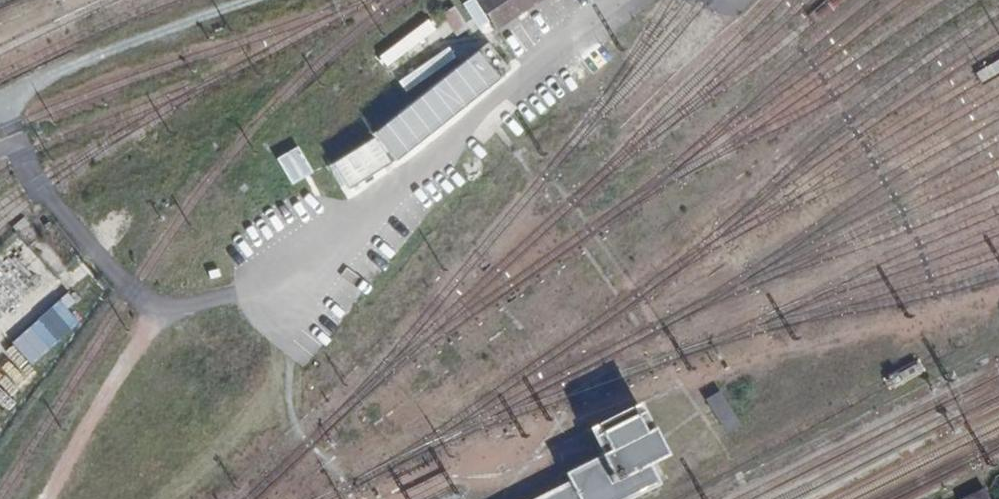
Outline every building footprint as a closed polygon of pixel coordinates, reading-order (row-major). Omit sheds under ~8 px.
[(473,1),(492,30),(538,0),(474,0),(473,1)] [(450,40),(471,27),(456,4),(435,17),(450,40)] [(476,42),(469,34),(444,50),(450,59),(476,42)] [(458,64),(477,88),(509,64),(489,39),(458,64)] [(448,114),(469,97),(450,73),(429,90),(448,114)] [(341,190),(395,161),(381,136),(327,165),(341,190)] [(741,421),(720,388),(705,397),(726,430),(741,421)] [(603,441),(640,421),(630,401),(592,421),(603,441)] [(640,421),(603,441),(599,443),(616,476),(646,460),(669,448),(651,415),(640,421)] [(599,443),(559,464),(568,481),(578,498),(633,498),(660,485),(646,460),(616,476),(599,443)] [(568,481),(535,498),(578,498),(568,481)] [(978,489),(958,498),(983,498),(978,489)]
